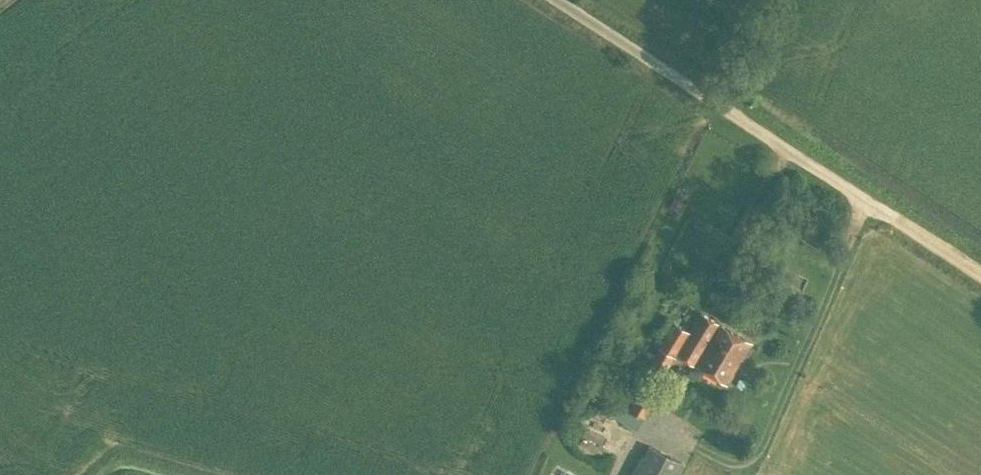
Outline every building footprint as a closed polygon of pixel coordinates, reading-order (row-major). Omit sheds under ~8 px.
[(700,312),(689,331),(673,321),(656,346),(675,357),(677,354),(727,384),(751,343),(700,312)] [(607,412),(634,430),(660,390),(637,375),(631,384),(640,390),(628,409),(615,400),(607,412)] [(685,463),(648,444),(643,454),(641,453),(630,474),(679,474),(685,463)]
